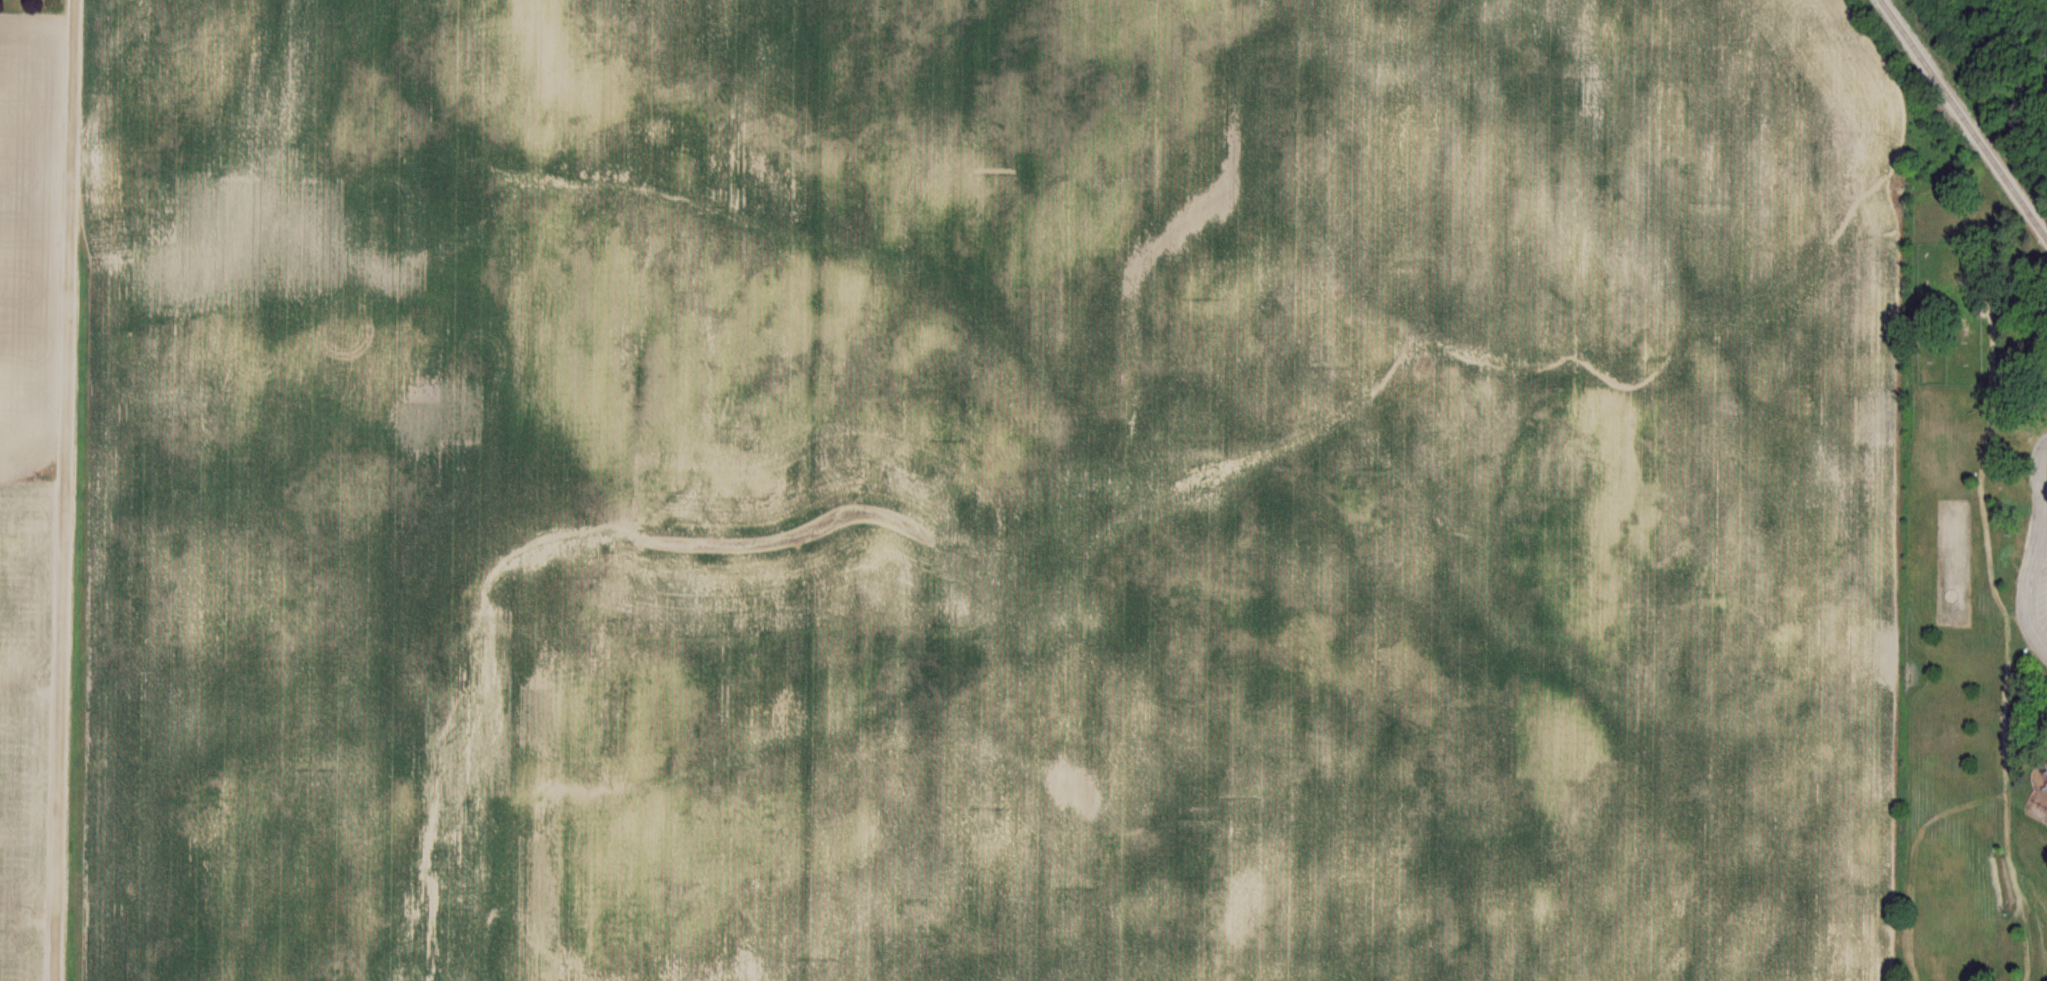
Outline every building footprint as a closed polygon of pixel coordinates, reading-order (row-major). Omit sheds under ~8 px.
[(29,0),(14,0),(14,8),(29,8),(29,0)]
